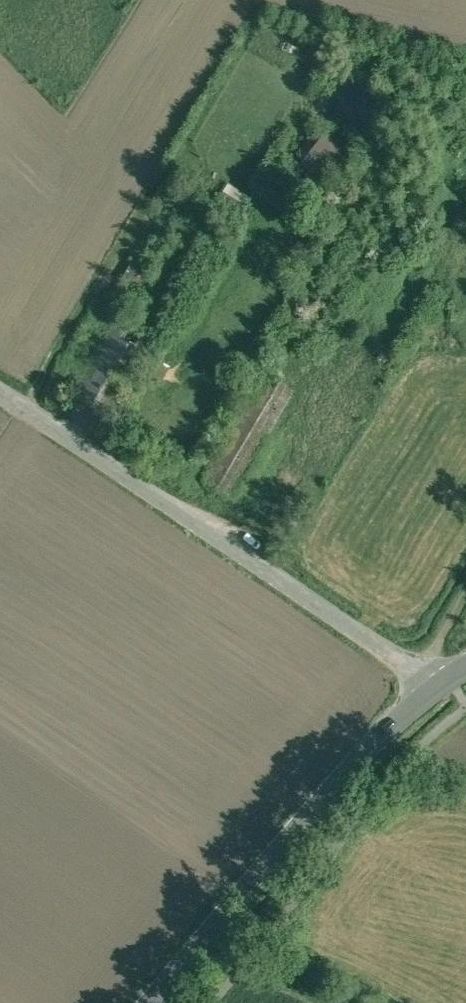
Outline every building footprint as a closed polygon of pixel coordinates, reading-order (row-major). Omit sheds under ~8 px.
[(326,137),(305,162),(321,175),(341,150),(326,137)] [(214,199),(233,213),(244,197),(225,183),(214,199)] [(145,293),(128,324),(119,319),(74,395),(111,416),(145,357),(212,243),(184,227),(158,273),(145,293)] [(151,361),(145,357),(137,371),(143,375),(151,361)] [(262,382),(204,480),(230,496),(288,397),(279,391),(281,387),(273,381),(270,386),(262,382)]
